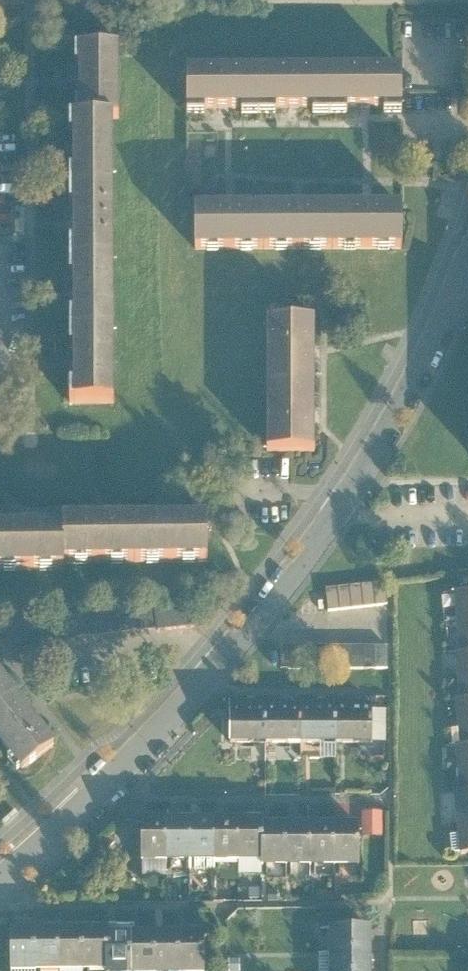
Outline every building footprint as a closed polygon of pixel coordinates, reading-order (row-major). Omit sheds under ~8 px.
[(112,118),(118,118),(119,47),(78,47),(77,118),(112,118)] [(184,108),(256,108),(256,69),(185,70),(184,108)] [(328,69),(256,69),(256,108),(330,108),(328,69)] [(402,107),(401,69),(328,69),(330,108),(402,107)] [(70,184),(113,184),(112,118),(77,118),(70,118),(70,184)] [(69,257),(112,257),(113,184),(70,184),(69,257)] [(263,206),(263,249),(332,248),(332,205),(263,206)] [(402,248),(401,205),(332,205),(332,248),(402,248)] [(194,249),(263,249),(263,206),(194,206),(194,249)] [(113,326),(112,257),(69,257),(70,327),(113,326)] [(266,384),(314,384),(314,320),(266,320),(266,384)] [(70,327),(69,403),(113,404),(113,326),(70,327)] [(266,384),(267,452),(314,451),(314,384),(266,384)] [(207,561),(206,517),(134,519),(135,562),(207,561)] [(64,563),(135,562),(134,519),(64,519),(64,525),(64,563)] [(64,568),(64,563),(64,525),(0,526),(0,570),(64,568)] [(384,605),(383,585),(327,590),(329,610),(384,605)] [(453,622),(467,621),(467,589),(450,591),(453,622)] [(453,622),(455,652),(467,651),(467,621),(453,622)] [(388,670),(388,646),(281,646),(282,671),(388,670)] [(467,674),(467,651),(455,652),(452,652),(454,675),(467,674)] [(454,675),(455,698),(467,698),(467,674),(454,675)] [(15,697),(0,678),(0,707),(15,697)] [(53,747),(15,697),(0,707),(0,750),(17,772),(53,747)] [(455,698),(451,698),(453,721),(467,720),(467,698),(455,698)] [(265,745),(264,703),(227,703),(227,744),(265,745)] [(299,745),(299,703),(264,703),(265,745),(299,745)] [(336,703),(299,703),(299,745),(336,745),(336,703)] [(372,745),(372,703),(336,703),(336,745),(372,745)] [(453,721),(455,744),(467,743),(467,720),(453,721)] [(455,744),(451,744),(453,769),(467,768),(467,743),(455,744)] [(453,769),(455,792),(467,791),(467,768),(453,769)] [(455,792),(449,792),(452,822),(467,821),(467,791),(455,792)] [(383,836),(383,810),(362,810),(362,836),(383,836)] [(238,863),(237,818),(212,819),(213,862),(238,863)] [(261,824),(261,818),(237,818),(238,863),(262,862),(261,824)] [(163,819),(138,819),(139,863),(164,862),(163,819)] [(187,862),(187,819),(163,819),(164,862),(187,862)] [(213,862),(212,819),(187,819),(187,862),(213,862)] [(455,854),(467,853),(467,821),(452,822),(455,854)] [(286,867),(285,823),(261,824),(262,862),(262,867),(286,867)] [(285,823),(286,867),(310,867),(309,824),(285,823)] [(334,867),(334,823),(309,824),(310,867),(334,867)] [(334,823),(334,867),(359,867),(358,823),(334,823)] [(437,922),(417,923),(417,938),(437,938),(437,922)] [(57,929),(57,970),(84,970),(84,928),(57,929)] [(84,928),(84,970),(106,970),(106,934),(106,928),(84,928)] [(370,928),(327,928),(327,953),(371,953),(370,928)] [(7,930),(8,970),(35,970),(34,929),(7,930)] [(57,929),(34,929),(35,970),(57,970),(57,929)] [(179,933),(179,970),(203,970),(202,932),(179,933)] [(106,934),(106,970),(131,970),(131,933),(106,934)] [(131,933),(131,970),(156,970),(155,933),(131,933)] [(155,933),(156,970),(179,970),(179,933),(155,933)] [(327,953),(327,970),(371,970),(371,953),(327,953)]
